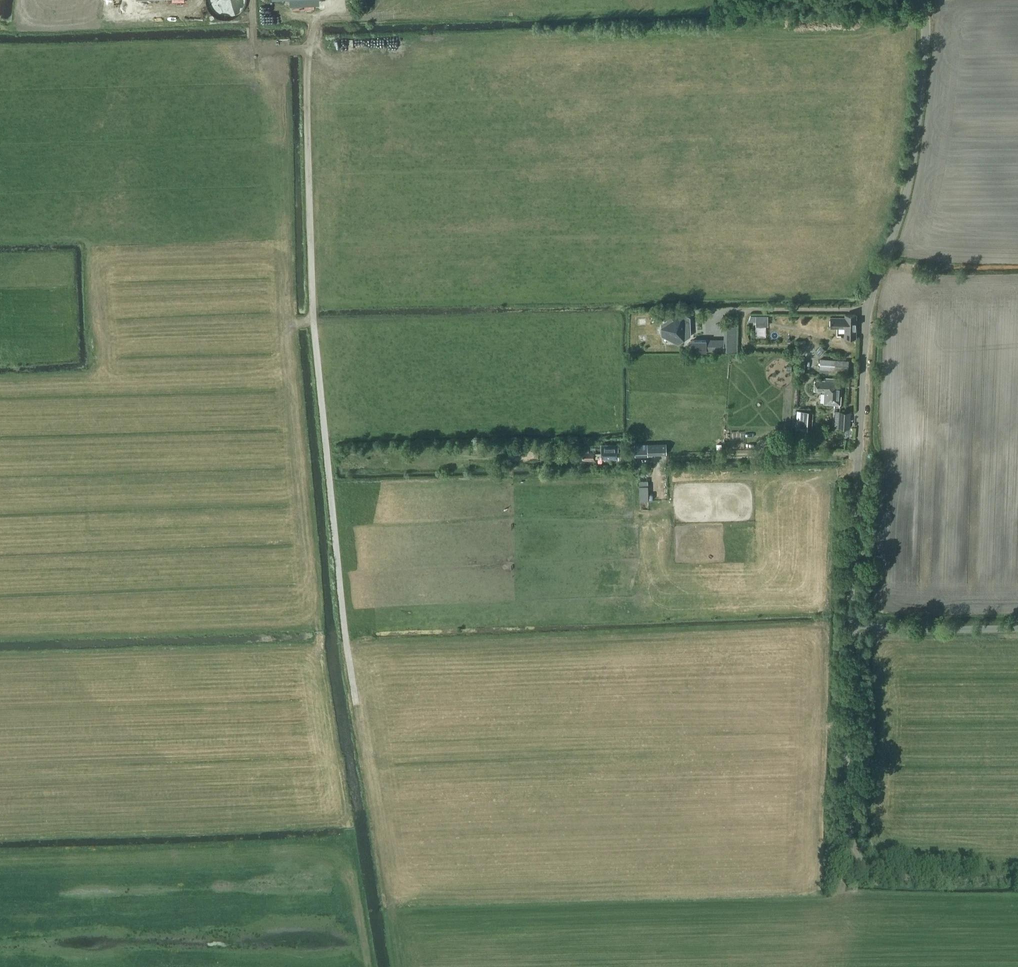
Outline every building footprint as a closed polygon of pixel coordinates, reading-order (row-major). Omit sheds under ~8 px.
[(675,313),(664,320),(665,334),(665,335),(675,340),(680,337),(683,338),(690,334),(689,320),(675,313)] [(758,313),(757,324),(769,324),(770,313),(758,313)] [(856,314),(845,314),(845,316),(830,316),(830,326),(845,327),(845,337),(856,337),(856,314)] [(724,340),(706,340),(706,350),(735,350),(736,326),(724,326),(724,340)] [(691,339),(691,350),(706,350),(706,340),(691,339)] [(821,344),(815,350),(820,355),(826,349),(821,344)] [(819,367),(829,367),(835,367),(834,371),(848,372),(849,359),(820,357),(819,367)] [(840,403),(842,378),(834,378),(826,377),(825,380),(815,379),(814,389),(825,390),(824,403),(840,403)] [(797,427),(810,427),(810,408),(797,407),(797,427)] [(849,427),(850,411),(836,410),(835,426),(849,427)] [(655,455),(667,454),(667,443),(654,444),(655,455)] [(619,458),(618,445),(601,445),(602,453),(596,453),(596,451),(589,451),(589,448),(584,448),(584,453),(583,453),(583,461),(590,460),(590,462),(597,462),(596,459),(602,458),(602,459),(619,458)] [(641,499),(651,498),(650,478),(640,478),(641,499)]
